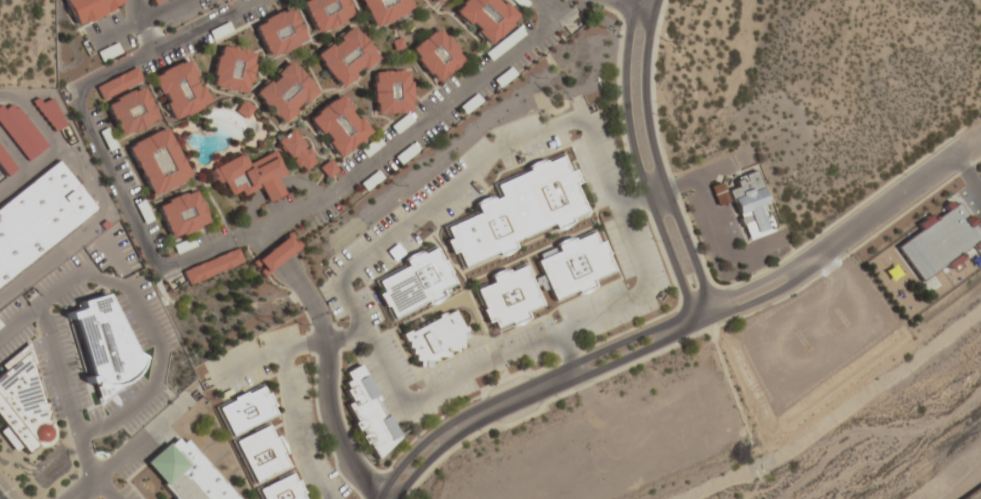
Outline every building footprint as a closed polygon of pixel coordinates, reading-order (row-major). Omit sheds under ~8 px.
[(75,27),(125,5),(123,0),(64,0),(75,27)] [(314,35),(352,18),(345,0),(299,0),(314,35)] [(407,0),(358,0),(371,29),(411,10),(407,0)] [(487,46),(517,16),(501,0),(463,0),(452,12),(487,46)] [(306,42),(291,6),(251,23),(266,59),(306,42)] [(379,59),(353,25),(313,56),(339,89),(379,59)] [(432,84),(463,63),(440,28),(408,48),(432,84)] [(489,61),(523,35),(518,28),(484,54),(489,61)] [(209,86),(246,94),(254,54),(218,46),(209,86)] [(189,59),(150,76),(169,122),(208,105),(189,59)] [(318,91),(290,60),(253,94),(281,125),(318,91)] [(95,88),(102,101),(142,80),(135,67),(95,88)] [(409,72),(372,72),(372,112),(409,112),(409,72)] [(118,138),(158,121),(143,86),(104,103),(118,138)] [(342,94),(307,118),(336,159),(371,134),(342,94)] [(29,99),(51,131),(63,125),(49,98),(39,102),(36,97),(29,99)] [(236,112),(246,120),(254,108),(243,101),(236,112)] [(25,160),(0,127),(0,106),(2,108),(9,103),(13,108),(15,106),(44,145),(25,160)] [(390,128),(396,135),(412,121),(406,114),(390,128)] [(126,146),(149,197),(189,178),(166,128),(126,146)] [(277,142),(301,174),(317,162),(293,130),(277,142)] [(361,152),(367,158),(381,143),(375,137),(361,152)] [(415,152),(409,146),(394,158),(399,165),(415,152)] [(4,176),(0,171),(0,150),(14,168),(4,176)] [(210,169),(218,186),(224,183),(231,199),(259,187),(266,202),(284,194),(277,179),(286,175),(276,151),(248,163),(244,154),(210,169)] [(585,211),(573,184),(577,182),(572,169),(567,171),(560,155),(543,162),(541,159),(524,166),(526,170),(494,184),(499,195),(491,199),(489,195),(472,203),(476,212),(443,226),(448,238),(443,240),(448,252),(453,250),(460,267),(493,253),(494,256),(513,247),(510,242),(550,224),(553,230),(571,223),(569,218),(585,211)] [(95,209),(0,283),(0,203),(57,159),(95,209)] [(754,169),(738,176),(739,178),(732,181),(734,187),(725,190),(745,240),(773,229),(763,204),(765,203),(759,190),(761,189),(754,169)] [(155,205),(168,239),(208,224),(195,190),(155,205)] [(924,282),(980,245),(980,226),(963,203),(899,246),(924,282)] [(144,222),(149,220),(143,206),(137,208),(144,222)] [(612,270),(605,254),(607,253),(602,240),(596,242),(592,231),(572,240),(571,237),(554,245),(557,251),(535,260),(552,300),(574,290),(575,294),(594,286),(591,279),(612,270)] [(251,262),(261,275),(300,247),(290,233),(251,262)] [(173,247),(176,254),(194,246),(190,239),(173,247)] [(391,318),(424,301),(425,304),(442,295),(439,289),(452,283),(434,247),(420,254),(418,250),(401,259),(404,265),(375,280),(380,291),(375,293),(381,306),(384,304),(391,318)] [(181,272),(186,285),(242,263),(237,249),(181,272)] [(524,264),(507,272),(506,268),(489,276),(491,282),(475,288),(483,308),(480,309),(486,321),(490,319),(494,328),(507,322),(508,325),(527,318),(524,312),(541,305),(524,264)] [(108,295),(137,355),(144,359),(141,366),(138,372),(133,377),(127,382),(120,385),(113,386),(104,386),(100,374),(94,376),(75,319),(86,315),(81,302),(108,295)] [(454,310),(444,314),(443,311),(435,315),(437,317),(410,331),(409,328),(400,333),(404,340),(407,341),(407,346),(410,347),(410,353),(413,353),(413,359),(416,359),(416,365),(434,366),(435,356),(447,357),(447,349),(457,350),(458,347),(462,347),(462,339),(470,335),(465,324),(461,325),(454,310)] [(12,450),(0,435),(0,427),(2,425),(0,422),(0,370),(26,349),(42,401),(47,403),(45,408),(48,410),(45,419),(49,420),(51,423),(53,427),(54,430),(54,434),(53,438),(50,441),(47,444),(44,445),(40,445),(36,444),(25,453),(19,445),(12,450)] [(358,362),(397,437),(374,458),(364,441),(360,443),(356,434),(359,433),(357,429),(354,430),(349,421),(352,419),(344,403),(348,400),(342,388),(345,386),(342,382),(347,378),(344,371),(358,362)] [(260,385),(264,393),(267,391),(273,404),(270,406),(274,413),(230,434),(217,406),(232,399),(231,397),(244,390),(245,392),(260,385)] [(266,424),(233,441),(254,482),(287,465),(281,453),(284,452),(276,434),(272,436),(266,424)] [(185,437),(181,441),(176,436),(168,443),(167,441),(144,461),(163,482),(160,484),(172,497),(170,498),(240,498),(185,437)] [(300,492),(304,498),(262,498),(257,488),(290,473),(293,480),(296,479),(302,491),(300,492)]
